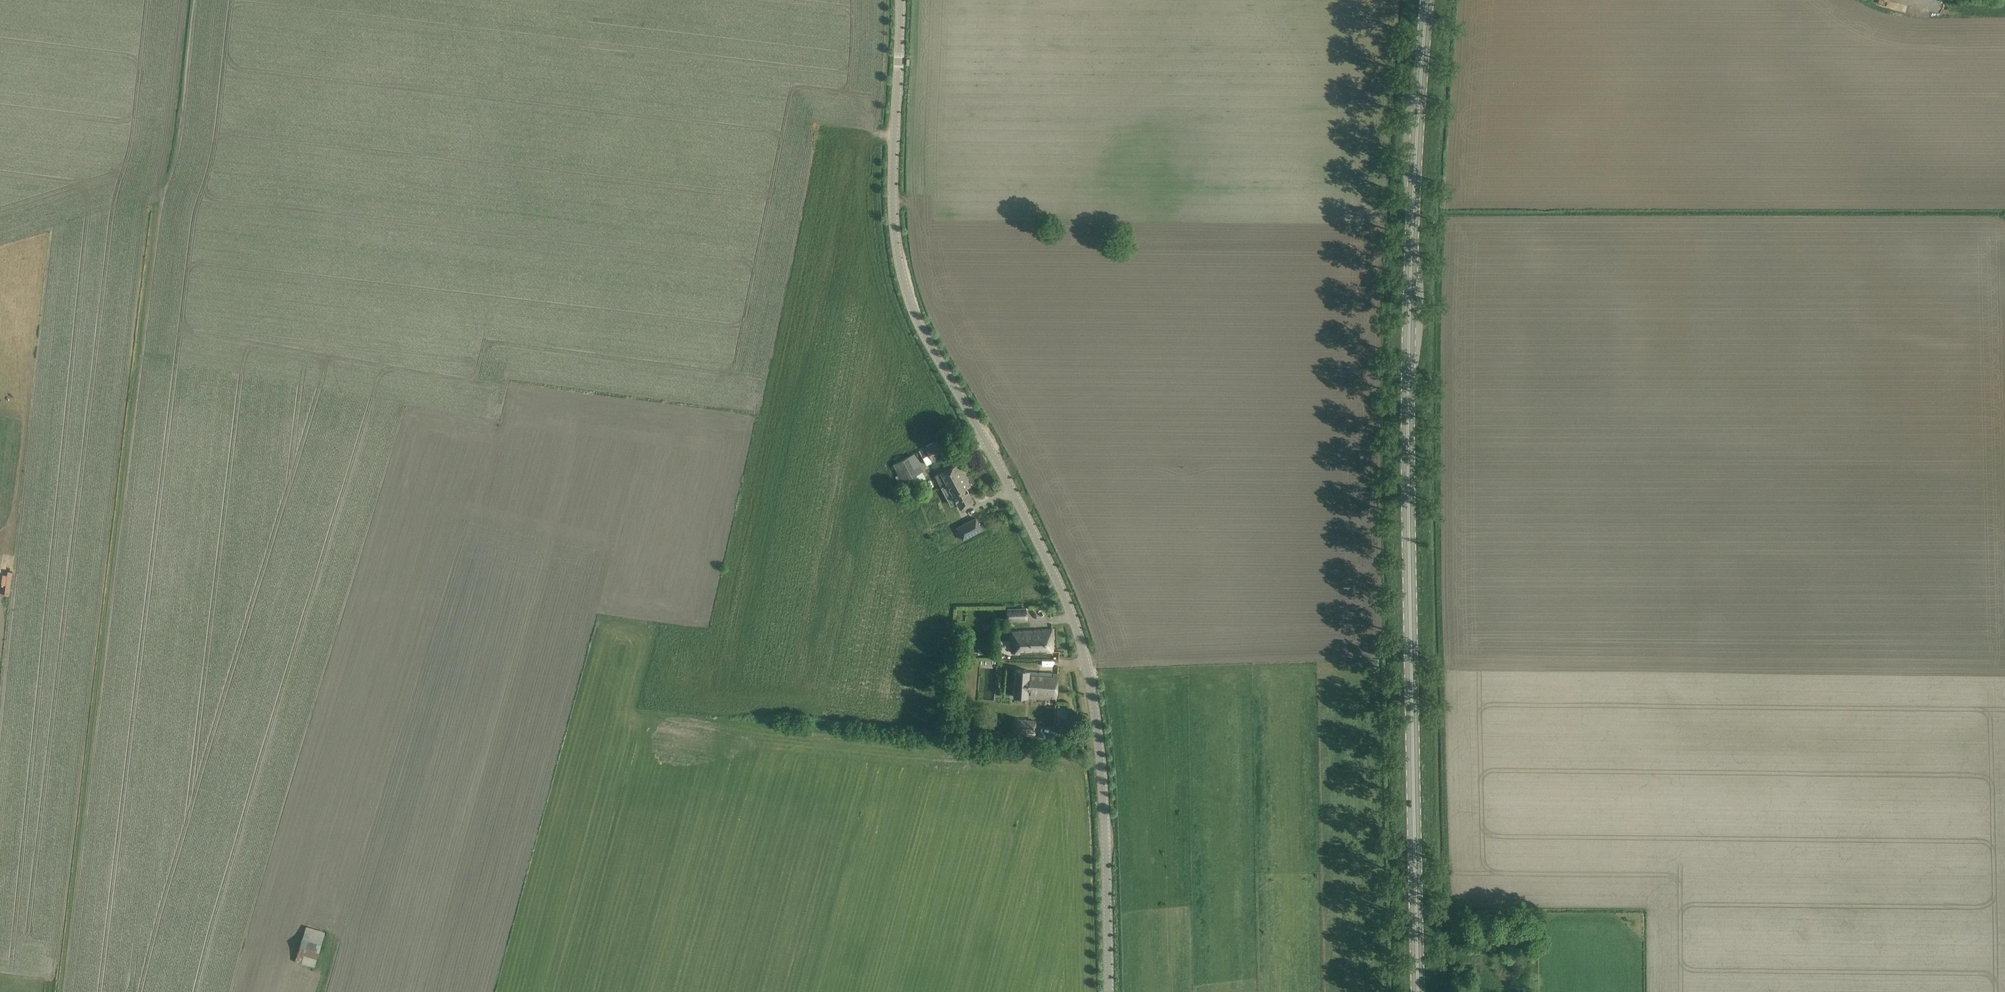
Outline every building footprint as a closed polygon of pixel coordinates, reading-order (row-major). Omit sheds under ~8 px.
[(950,452),(943,438),(925,447),(932,461),(950,452)] [(907,457),(893,464),(902,482),(917,474),(907,457)] [(941,487),(947,484),(964,475),(958,463),(935,475),(941,487)] [(960,508),(964,506),(973,501),(966,488),(970,486),(964,475),(947,484),(960,508)] [(963,539),(982,529),(975,518),(957,528),(963,539)] [(1026,608),(1006,609),(1007,620),(1026,619),(1026,608)] [(1052,629),(1042,630),(1012,630),(1012,653),(1053,651),(1052,629)] [(1056,698),(1057,674),(1029,672),(1029,670),(1015,669),(1013,696),(1027,697),(1027,696),(1056,698)] [(1025,727),(1026,719),(1015,718),(1014,733),(1034,735),(1034,736),(1035,726),(1034,727),(1025,727)] [(295,961),(315,967),(325,932),(307,926),(295,961)]
